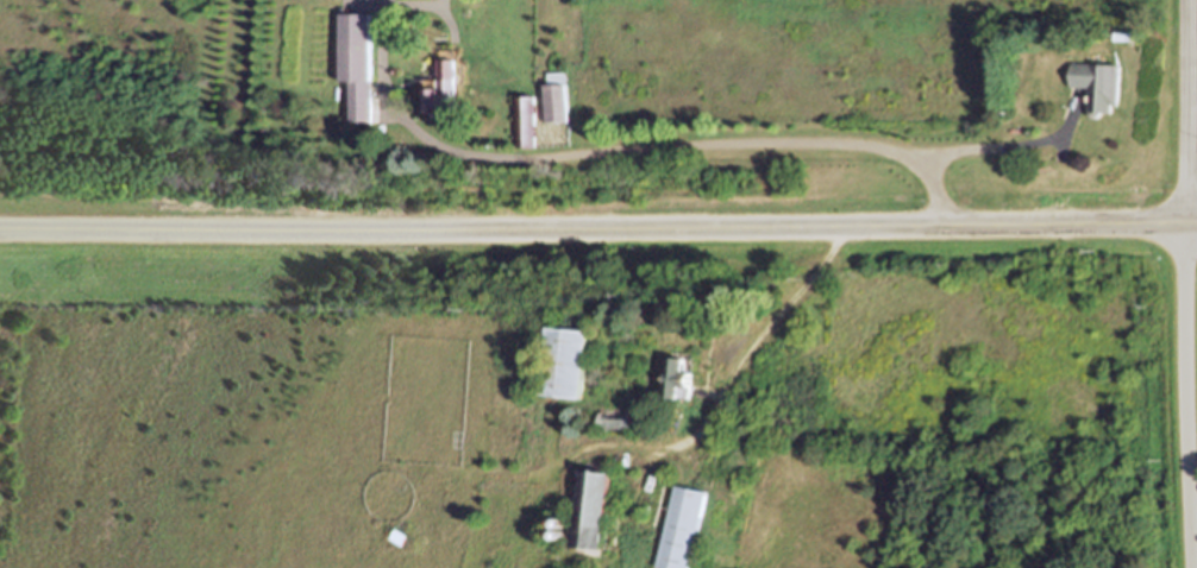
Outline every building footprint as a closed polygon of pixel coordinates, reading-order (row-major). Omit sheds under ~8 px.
[(341,13),(372,13),(372,80),(375,80),(375,121),(351,121),(351,80),(343,80),(341,13)] [(1115,31),(1138,31),(1139,38),(1115,39),(1115,31)] [(457,56),(457,109),(428,109),(428,78),(440,78),(440,56),(457,56)] [(1103,111),(1103,112),(1102,113),(1102,114),(1101,114),(1099,115),(1098,115),(1096,115),(1095,115),(1093,115),(1092,114),(1091,113),(1091,112),(1091,111),(1091,84),(1073,84),(1073,63),(1121,63),(1121,102),(1113,102),(1113,111),(1103,111)] [(547,121),(546,84),(549,84),(549,71),(566,71),(566,84),(569,84),(570,121),(547,121)] [(519,146),(519,95),(537,95),(537,146),(519,146)] [(547,326),(589,330),(583,398),(541,393),(547,326)] [(670,356),(685,358),(684,371),(692,372),(690,398),(666,396),(670,356)] [(598,428),(598,411),(633,411),(633,428),(598,428)] [(568,530),(569,530),(569,529),(568,529),(566,529),(566,528),(565,528),(564,528),(564,526),(563,525),(563,524),(563,523),(563,522),(563,520),(564,519),(565,519),(565,518),(566,518),(568,518),(569,518),(570,518),(570,519),(571,519),(572,520),(572,522),(574,522),(578,471),(587,472),(587,462),(607,463),(606,473),(613,474),(606,550),(571,547),(572,538),(571,538),(570,538),(569,539),(568,539),(566,539),(565,539),(564,539),(563,539),(563,538),(562,538),(562,537),(562,536),(562,535),(562,534),(562,532),(563,531),(563,530),(564,530),(565,530),(566,530),(568,530)] [(709,492),(693,567),(670,567),(659,566),(676,485),(709,492)]
